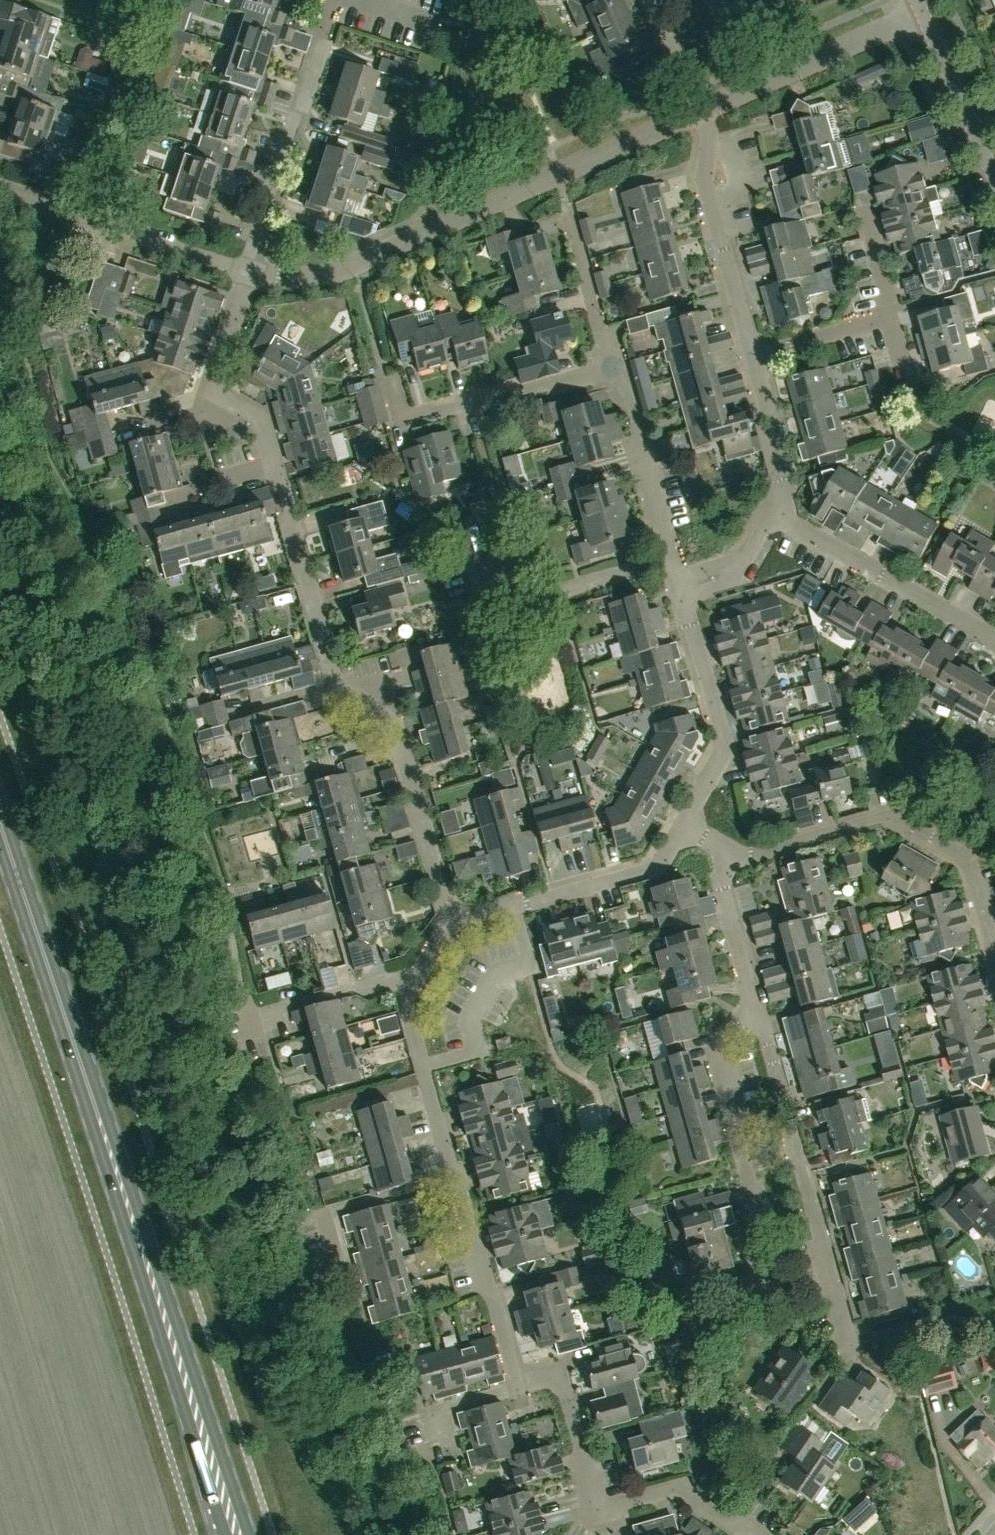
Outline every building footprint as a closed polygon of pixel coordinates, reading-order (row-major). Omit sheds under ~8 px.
[(218,6),(230,10),(241,14),(268,23),(268,22),(281,27),(285,15),(269,9),(272,0),(220,0),(218,6)] [(606,1),(606,0),(568,0),(568,4),(578,27),(592,21),(599,34),(630,20),(621,0),(608,0),(606,1)] [(749,0),(701,0),(709,18),(749,0)] [(48,17),(1,2),(0,6),(0,20),(2,21),(0,28),(0,30),(6,32),(2,44),(39,56),(46,34),(43,33),(48,17)] [(291,44),(295,31),(281,27),(268,22),(268,23),(241,14),(230,47),(267,60),(274,39),(291,44)] [(641,46),(630,20),(599,34),(604,47),(590,54),(601,78),(624,67),(633,63),(629,52),(641,46)] [(32,78),(39,56),(2,44),(0,52),(0,80),(1,81),(2,80),(9,83),(64,101),(64,100),(40,92),(43,81),(32,78)] [(260,81),(267,60),(230,47),(223,69),(250,78),(247,89),(273,98),(277,86),(260,81)] [(100,72),(104,58),(77,49),(73,64),(100,72)] [(416,70),(418,63),(396,56),(394,63),(383,59),(378,72),(412,83),(416,70)] [(347,67),(339,91),(383,105),(386,94),(373,90),(378,77),(347,67)] [(60,112),(64,101),(9,83),(5,96),(22,101),(15,122),(53,134),(60,112)] [(269,110),(273,98),(247,89),(243,101),(216,92),(209,114),(246,126),(253,105),(269,110)] [(392,108),(383,105),(339,91),(331,116),(362,126),(366,112),(388,119),(392,108)] [(827,104),(810,108),(800,102),(793,113),(803,152),(842,141),(831,106),(827,104)] [(239,147),(245,128),(246,126),(209,114),(201,136),(212,139),(208,149),(185,142),(185,143),(225,156),(238,160),(238,161),(251,165),(255,152),(239,147)] [(53,134),(15,122),(8,143),(0,141),(0,154),(14,159),(15,159),(31,164),(35,153),(46,156),(53,134)] [(394,140),(361,130),(348,125),(345,124),(340,137),(356,142),(356,143),(366,146),(389,154),(394,140)] [(842,142),(842,141),(803,152),(806,161),(779,167),(783,185),(800,181),(800,182),(813,178),(813,179),(848,169),(849,168),(855,167),(856,163),(850,142),(847,140),(842,142)] [(234,173),(238,161),(238,160),(225,156),(185,143),(181,155),(174,177),(211,189),(218,168),(234,173)] [(397,156),(389,154),(366,146),(361,161),(392,171),(397,156)] [(329,150),(320,177),(365,192),(369,180),(352,174),(357,159),(329,150)] [(879,204),(884,202),(926,190),(919,163),(906,167),(906,164),(895,158),(888,169),(889,172),(876,175),(880,188),(875,190),(879,204)] [(849,168),(848,169),(854,190),(866,186),(860,165),(855,167),(849,168)] [(204,209),(211,189),(174,177),(163,210),(216,227),(220,214),(204,209)] [(361,204),(365,192),(320,177),(315,193),(311,191),(306,207),(321,212),(323,208),(340,214),(345,199),(361,204)] [(823,216),(813,179),(813,178),(800,182),(800,181),(783,185),(774,187),(781,215),(802,209),(805,221),(823,216)] [(622,194),(630,221),(667,211),(659,184),(622,194)] [(886,230),(934,217),(930,204),(940,201),(936,187),(926,190),(884,202),(887,215),(883,217),(886,230)] [(674,238),(667,211),(630,221),(637,248),(674,238)] [(371,235),(374,225),(344,215),(339,229),(364,238),(371,235)] [(580,220),(584,234),(596,230),(593,217),(580,220)] [(941,243),(934,217),(886,230),(890,244),(895,243),(898,256),(917,251),(916,250),(941,243)] [(813,248),(805,221),(786,226),(785,225),(767,231),(771,246),(746,253),(749,265),(807,249),(808,250),(813,248)] [(488,240),(488,241),(482,243),(485,253),(491,251),(492,257),(510,252),(516,273),(550,264),(543,237),(520,243),(517,232),(488,240)] [(681,265),(674,238),(637,248),(644,275),(681,265)] [(962,266),(954,239),(941,243),(916,250),(917,251),(923,275),(927,288),(911,292),(914,302),(938,295),(945,284),(942,272),(962,266)] [(814,274),(808,250),(807,249),(749,265),(753,278),(778,271),(781,282),(762,287),(762,289),(781,284),(800,279),(800,280),(825,273),(825,272),(814,274)] [(109,299),(118,302),(121,294),(106,289),(113,266),(101,263),(86,307),(105,312),(109,299)] [(558,290),(550,264),(516,273),(522,296),(504,300),(499,301),(504,317),(509,316),(509,317),(538,309),(534,297),(558,290)] [(689,291),(681,265),(644,275),(652,302),(689,291)] [(124,274),(125,270),(113,266),(106,289),(121,294),(128,296),(134,278),(124,274)] [(610,283),(607,270),(596,273),(594,274),(598,286),(610,283)] [(811,318),(805,297),(829,291),(825,273),(800,280),(800,279),(781,284),(785,296),(765,301),(773,328),(795,322),(803,327),(808,319),(811,318)] [(176,283),(168,309),(210,323),(215,311),(219,312),(224,298),(176,283)] [(614,296),(610,283),(598,286),(602,299),(603,299),(614,296)] [(961,322),(975,319),(968,294),(944,300),(947,312),(921,319),(925,334),(918,336),(921,348),(965,336),(961,322)] [(709,311),(678,319),(674,307),(650,314),(658,341),(664,339),(667,351),(705,341),(701,324),(712,321),(709,311)] [(211,337),(207,335),(210,323),(168,309),(163,323),(155,321),(151,323),(148,332),(159,335),(207,351),(211,337)] [(433,320),(434,322),(434,323),(445,362),(456,359),(460,370),(487,362),(475,320),(458,325),(455,314),(433,320)] [(521,384),(548,376),(560,373),(554,351),(561,349),(560,343),(571,340),(564,314),(532,323),(538,347),(526,350),(530,367),(518,370),(521,384)] [(445,362),(434,323),(417,328),(413,317),(392,323),(404,364),(416,360),(419,373),(446,365),(445,362)] [(58,319),(38,322),(44,351),(64,347),(58,319)] [(309,365),(273,344),(280,332),(267,325),(255,346),(256,347),(248,360),(258,366),(249,383),(263,392),(267,385),(276,391),(309,365)] [(705,341),(667,351),(665,352),(668,363),(670,362),(675,378),(713,367),(709,353),(733,347),(729,334),(705,341)] [(203,364),(207,351),(159,335),(152,359),(139,363),(144,383),(156,380),(161,397),(160,398),(161,401),(183,394),(190,375),(193,376),(197,363),(203,364)] [(969,351),(965,336),(921,348),(924,359),(931,357),(936,373),(964,365),(968,376),(989,370),(982,347),(969,351)] [(144,383),(139,363),(112,370),(122,408),(138,403),(142,416),(153,413),(150,401),(160,398),(161,397),(156,380),(144,383)] [(321,407),(309,365),(276,391),(280,402),(273,404),(277,420),(321,407)] [(716,381),(713,367),(675,378),(682,404),(744,387),(740,374),(716,381)] [(788,379),(796,406),(833,396),(825,369),(788,379)] [(106,413),(122,408),(112,370),(85,378),(92,404),(79,408),(93,459),(117,453),(106,413)] [(357,393),(358,398),(354,399),(355,406),(360,405),(382,399),(377,379),(347,387),(349,395),(357,393)] [(747,400),(744,387),(682,404),(689,431),(727,420),(727,419),(723,406),(747,400)] [(840,423),(833,396),(796,406),(803,433),(840,423)] [(564,420),(570,441),(618,427),(615,416),(602,420),(597,404),(582,409),(579,397),(543,407),(541,401),(521,408),(525,419),(544,413),(547,425),(564,420)] [(386,410),(382,399),(360,405),(363,416),(386,410)] [(329,434),(321,407),(277,420),(278,424),(281,435),(289,433),(291,443),(292,444),(329,434)] [(389,423),(386,410),(363,416),(367,429),(389,423)] [(744,415),(727,419),(727,420),(689,431),(694,449),(722,441),(727,460),(754,453),(744,415)] [(848,449),(840,423),(803,433),(806,444),(799,445),(804,461),(819,457),(822,468),(850,461),(847,450),(848,449)] [(622,439),(618,427),(570,441),(576,463),(551,470),(556,486),(593,476),(590,465),(613,458),(608,443),(622,439)] [(441,483),(460,477),(448,433),(417,442),(419,449),(406,452),(419,501),(444,494),(441,483)] [(130,444),(137,471),(175,461),(167,434),(148,439),(142,436),(138,442),(130,444)] [(342,446),(333,448),(329,434),(292,444),(291,443),(285,445),(289,461),(296,459),(299,471),(336,461),(336,460),(346,458),(342,446)] [(356,445),(361,462),(375,458),(371,441),(356,445)] [(895,441),(884,444),(887,454),(891,456),(896,447),(895,441)] [(131,501),(134,513),(166,504),(163,493),(182,487),(175,461),(137,471),(144,497),(131,501)] [(849,513),(866,484),(850,475),(839,469),(837,473),(833,471),(809,478),(816,501),(809,513),(823,521),(833,504),(849,513)] [(537,490),(549,487),(547,480),(530,485),(530,482),(520,484),(518,475),(507,477),(512,497),(532,492),(537,490)] [(596,487),(593,476),(556,486),(560,503),(578,498),(584,520),(624,509),(621,497),(615,499),(611,483),(596,487)] [(871,532),(890,498),(866,484),(849,513),(843,524),(858,532),(861,526),(871,532)] [(250,505),(234,510),(245,547),(271,540),(264,515),(276,512),(269,488),(247,494),(250,505)] [(892,552),(914,512),(890,498),(871,532),(881,537),(878,543),(892,552)] [(366,533),(389,527),(383,502),(346,512),(350,523),(331,528),(338,556),(370,547),(366,533)] [(245,547),(234,510),(218,514),(215,503),(205,506),(218,555),(245,547)] [(218,555),(205,506),(194,509),(198,520),(181,525),(191,562),(218,555)] [(627,520),(624,509),(584,520),(590,542),(572,547),(577,563),(614,553),(611,542),(626,537),(621,522),(627,520)] [(939,526),(914,512),(892,552),(906,560),(909,553),(920,559),(939,526)] [(180,565),(191,562),(181,525),(141,536),(144,547),(157,543),(167,577),(182,573),(180,565)] [(989,556),(994,546),(994,545),(972,532),(965,544),(951,536),(932,569),(947,577),(952,567),(974,580),(969,589),(980,596),(991,576),(981,570),(989,556)] [(404,579),(397,555),(373,561),(370,547),(338,556),(345,582),(364,577),(368,589),(404,579)] [(989,556),(981,570),(991,576),(980,596),(990,602),(994,594),(994,560),(989,556)] [(407,605),(401,584),(364,594),(367,605),(353,609),(360,636),(395,626),(391,609),(407,605)] [(819,617),(838,628),(838,629),(838,631),(839,634),(841,637),(842,639),(845,640),(848,642),(850,642),(853,642),(856,641),(858,640),(863,642),(882,609),(872,603),(864,616),(854,611),(862,598),(849,590),(843,600),(832,593),(819,617)] [(714,639),(718,652),(766,639),(761,624),(782,618),(776,595),(722,610),(725,622),(716,624),(719,637),(714,639)] [(610,604),(617,631),(662,619),(659,608),(646,612),(642,596),(610,604)] [(890,673),(910,637),(887,625),(893,615),(882,609),(863,642),(873,648),(866,659),(890,673)] [(665,629),(662,619),(617,631),(625,658),(632,656),(657,649),(652,633),(665,629)] [(313,644),(294,649),(291,637),(265,645),(275,682),(290,678),(293,690),(316,684),(313,672),(320,670),(317,657),(316,658),(313,644)] [(929,680),(948,646),(937,640),(931,650),(910,637),(890,673),(913,686),(919,674),(929,680)] [(773,666),(766,639),(718,652),(722,666),(727,665),(731,677),(773,666)] [(676,643),(657,649),(632,656),(640,683),(677,672),(674,661),(681,659),(676,643)] [(413,672),(416,683),(461,671),(454,644),(422,652),(426,669),(413,672)] [(275,682),(265,645),(238,652),(248,690),(252,701),(262,698),(259,686),(275,682)] [(956,710),(975,675),(953,662),(959,652),(948,646),(929,680),(938,685),(932,696),(956,710)] [(248,690),(238,652),(211,659),(213,668),(204,671),(202,674),(206,688),(209,690),(218,688),(221,697),(248,690)] [(781,693),(773,666),(731,677),(734,691),(729,692),(733,706),(781,693)] [(469,698),(461,671),(416,683),(419,694),(431,690),(436,706),(454,701),(469,698)] [(680,683),(677,672),(640,683),(647,709),(691,697),(687,681),(680,683)] [(975,675),(956,710),(979,723),(985,712),(994,717),(994,686),(975,675)] [(788,719),(781,693),(733,706),(737,720),(742,718),(745,731),(788,719)] [(188,709),(192,721),(226,711),(223,700),(199,706),(188,709)] [(461,727),(454,701),(436,706),(421,709),(427,730),(420,731),(422,738),(470,726),(470,725),(461,727)] [(495,704),(483,707),(486,721),(499,718),(495,704)] [(205,729),(229,722),(226,711),(192,721),(195,733),(206,730),(205,729)] [(274,722),(271,711),(252,716),(229,723),(233,737),(256,731),(263,754),(301,744),(293,717),(274,722)] [(658,733),(651,745),(684,764),(698,738),(692,714),(655,725),(658,733)] [(502,729),(499,718),(486,721),(489,733),(502,729)] [(469,754),(463,735),(472,733),(470,726),(422,738),(424,744),(430,742),(436,763),(469,754)] [(742,755),(745,768),(793,755),(786,729),(743,741),(747,753),(742,755)] [(604,752),(611,741),(599,734),(593,746),(604,752)] [(312,754),(304,756),(301,744),(263,754),(269,776),(250,781),(255,799),(292,788),(321,780),(316,767),(318,763),(313,759),(312,754)] [(669,790),(684,764),(651,745),(636,770),(669,790)] [(597,764),(604,752),(593,746),(586,758),(597,764)] [(851,792),(843,764),(843,763),(850,761),(847,748),(831,753),(834,767),(814,772),(816,782),(789,790),(794,808),(800,829),(814,826),(808,804),(851,792)] [(360,799),(353,774),(367,770),(364,755),(344,760),(347,773),(321,780),(292,788),(293,790),(298,788),(301,798),(307,796),(318,793),(322,809),(360,799)] [(801,782),(793,755),(745,768),(749,782),(754,781),(758,794),(762,793),(764,801),(780,796),(777,788),(801,782)] [(655,816),(669,790),(636,770),(621,796),(655,816)] [(572,773),(554,779),(557,790),(576,784),(572,773)] [(475,800),(482,827),(515,818),(511,802),(523,799),(520,788),(475,800)] [(587,796),(560,803),(572,848),(583,845),(580,833),(595,828),(587,796)] [(640,841),(655,816),(621,796),(615,808),(606,810),(616,848),(640,841)] [(367,825),(360,799),(322,809),(311,812),(315,828),(305,830),(308,841),(367,825)] [(572,848),(560,803),(533,810),(542,843),(558,838),(562,851),(572,848)] [(410,828),(406,815),(382,821),(385,834),(410,828)] [(519,834),(515,818),(482,827),(489,854),(535,841),(532,831),(519,834)] [(367,826),(367,825),(308,841),(308,843),(319,840),(321,849),(333,846),(337,862),(355,857),(370,854),(363,827),(367,826)] [(537,852),(535,841),(489,854),(496,881),(529,872),(525,855),(537,852)] [(929,859),(929,860),(904,846),(885,879),(906,892),(904,896),(909,899),(933,892),(931,885),(928,883),(939,865),(929,859)] [(843,855),(849,878),(864,875),(857,852),(843,855)] [(358,868),(355,857),(337,862),(348,900),(385,890),(377,863),(358,868)] [(778,881),(783,897),(827,884),(819,857),(782,868),(785,880),(778,881)] [(698,892),(691,893),(688,880),(652,890),(656,903),(651,904),(655,918),(658,917),(660,928),(669,926),(702,917),(717,914),(712,895),(699,898),(698,892)] [(835,912),(827,884),(783,897),(787,911),(793,910),(796,921),(811,917),(812,918),(835,912)] [(307,887),(296,889),(309,934),(336,927),(327,895),(310,899),(307,887)] [(309,934),(296,889),(286,892),(290,905),(273,909),(282,942),(309,934)] [(392,917),(385,890),(348,900),(358,938),(370,944),(377,933),(373,922),(392,917)] [(911,903),(912,906),(899,909),(902,923),(916,919),(919,930),(968,916),(964,902),(959,903),(955,891),(911,903)] [(282,942),(273,909),(257,914),(253,901),(243,904),(256,949),(282,942)] [(864,907),(850,909),(855,932),(868,929),(864,907)] [(753,933),(779,926),(774,909),(748,917),(753,933)] [(618,961),(611,935),(611,934),(599,938),(592,914),(568,921),(578,958),(589,955),(591,961),(601,959),(602,965),(618,961)] [(967,931),(971,930),(968,916),(919,930),(922,940),(914,943),(919,959),(923,957),(925,963),(944,958),(951,963),(959,950),(958,948),(970,944),(967,931)] [(705,929),(702,917),(669,926),(672,938),(666,940),(669,949),(658,952),(662,969),(674,966),(708,957),(701,930),(705,929)] [(819,944),(812,918),(811,917),(796,921),(779,926),(753,933),(757,946),(782,939),(786,953),(819,944)] [(578,958),(568,921),(542,928),(549,953),(542,955),(548,979),(560,975),(557,963),(578,958)] [(827,970),(819,944),(786,953),(789,963),(761,970),(765,987),(827,970)] [(715,984),(708,957),(674,966),(679,988),(668,991),(673,1008),(696,1002),(696,1001),(710,997),(708,986),(715,984)] [(928,976),(935,1003),(984,990),(980,976),(974,977),(971,965),(928,976)] [(831,969),(827,970),(765,987),(770,1003),(797,995),(801,1007),(839,997),(831,969)] [(987,1004),(984,990),(935,1003),(943,1030),(986,1018),(982,1005),(987,1004)] [(542,1000),(550,1031),(563,1028),(555,997),(542,1000)] [(307,1019),(312,1035),(345,1026),(337,1000),(292,1012),(295,1023),(307,1019)] [(888,1029),(883,1011),(882,1004),(868,1008),(870,1014),(864,1016),(869,1034),(888,1029)] [(821,1009),(803,1014),(806,1025),(786,1031),(793,1058),(831,1047),(821,1009)] [(658,1019),(668,1057),(686,1052),(683,1042),(698,1038),(690,1010),(658,1019)] [(986,1018),(943,1030),(950,1057),(994,1044),(994,1031),(994,1029),(989,1030),(986,1018)] [(352,1053),(345,1026),(312,1035),(316,1051),(303,1055),(306,1065),(352,1053)] [(937,1033),(927,1036),(931,1051),(941,1048),(937,1033)] [(498,1050),(512,1046),(509,1037),(495,1041),(498,1050)] [(950,1057),(957,1083),(970,1080),(971,1082),(983,1088),(989,1078),(988,1075),(994,1073),(994,1044),(950,1057)] [(831,1047),(793,1058),(801,1084),(805,1083),(809,1097),(854,1084),(850,1067),(838,1070),(831,1047)] [(691,1068),(686,1052),(668,1057),(653,1061),(661,1088),(706,1076),(703,1065),(691,1068)] [(360,1080),(352,1053),(306,1065),(309,1076),(322,1072),(327,1089),(360,1080)] [(493,1065),(498,1078),(518,1073),(514,1059),(493,1065)] [(899,1063),(880,1068),(883,1081),(902,1076),(899,1063)] [(517,1086),(506,1089),(503,1081),(489,1084),(488,1081),(477,1075),(471,1087),(472,1089),(459,1093),(463,1105),(458,1107),(462,1121),(522,1105),(517,1086)] [(709,1086),(706,1076),(661,1088),(668,1115),(701,1105),(696,1090),(709,1086)] [(866,1099),(854,1102),(853,1097),(845,1100),(843,1094),(815,1102),(821,1123),(827,1121),(830,1131),(860,1123),(860,1124),(872,1121),(866,1099)] [(559,1109),(555,1096),(554,1096),(544,1099),(542,1100),(542,1101),(545,1113),(546,1114),(558,1110),(559,1109)] [(357,1111),(365,1138),(410,1125),(407,1115),(394,1118),(390,1102),(357,1111)] [(523,1113),(513,1115),(511,1108),(522,1105),(462,1121),(466,1134),(471,1133),(474,1146),(528,1131),(523,1113)] [(705,1121),(701,1105),(668,1115),(676,1141),(721,1128),(718,1118),(705,1121)] [(954,1162),(988,1153),(977,1108),(942,1117),(954,1162)] [(867,1150),(860,1124),(860,1123),(830,1131),(830,1132),(818,1135),(822,1150),(828,1148),(829,1155),(832,1166),(853,1160),(851,1154),(867,1150)] [(413,1136),(410,1125),(365,1138),(372,1165),(405,1156),(400,1139),(413,1136)] [(724,1139),(721,1128),(676,1141),(683,1168),(716,1159),(711,1142),(724,1139)] [(525,1161),(523,1153),(533,1150),(528,1131),(474,1146),(478,1158),(472,1160),(476,1175),(525,1161)] [(548,1140),(550,1146),(544,1147),(546,1154),(566,1150),(563,1136),(548,1140)] [(409,1172),(405,1156),(372,1165),(380,1191),(425,1179),(422,1168),(409,1172)] [(537,1172),(529,1174),(525,1161),(476,1175),(480,1188),(485,1186),(489,1200),(531,1188),(532,1191),(542,1188),(537,1172)] [(829,1196),(833,1211),(877,1199),(870,1172),(833,1183),(836,1194),(829,1196)] [(981,1179),(947,1210),(966,1231),(974,1224),(985,1237),(988,1235),(994,1242),(994,1194),(981,1179)] [(569,1192),(574,1209),(588,1205),(583,1188),(569,1192)] [(735,1224),(730,1206),(734,1206),(731,1191),(703,1198),(702,1192),(674,1200),(680,1220),(668,1223),(673,1241),(722,1227),(735,1224)] [(885,1226),(877,1199),(833,1211),(838,1227),(844,1225),(847,1236),(885,1226)] [(354,1230),(357,1241),(395,1231),(388,1203),(343,1216),(347,1232),(354,1230)] [(488,1229),(492,1243),(541,1229),(533,1203),(489,1215),(493,1228),(488,1229)] [(892,1252),(885,1226),(847,1236),(850,1247),(844,1249),(848,1264),(892,1252)] [(733,1266),(722,1227),(673,1241),(685,1238),(695,1276),(733,1266)] [(548,1256),(541,1229),(492,1243),(495,1257),(501,1255),(504,1268),(517,1265),(517,1268),(528,1274),(535,1263),(534,1260),(548,1256)] [(402,1257),(395,1231),(357,1241),(360,1252),(354,1254),(358,1269),(402,1257)] [(595,1242),(579,1246),(584,1265),(601,1261),(595,1242)] [(899,1279),(892,1252),(848,1264),(852,1280),(859,1278),(862,1289),(899,1279)] [(410,1284),(402,1257),(358,1269),(362,1285),(369,1283),(372,1294),(410,1284)] [(516,1311),(519,1324),(567,1310),(561,1288),(579,1284),(574,1268),(538,1278),(541,1289),(525,1293),(530,1308),(516,1311)] [(906,1306),(899,1279),(862,1289),(865,1300),(858,1302),(863,1318),(906,1306)] [(372,1323),(417,1311),(410,1284),(372,1294),(375,1305),(368,1307),(372,1323)] [(573,1332),(567,1310),(519,1324),(522,1335),(536,1331),(540,1346),(555,1342),(558,1354),(586,1346),(581,1330),(573,1332)] [(492,1336),(466,1343),(476,1380),(487,1377),(489,1384),(504,1380),(492,1336)] [(631,1354),(626,1339),(597,1347),(601,1359),(585,1363),(592,1390),(612,1384),(633,1378),(633,1377),(637,1376),(636,1373),(640,1372),(643,1370),(645,1367),(647,1364),(645,1358),(642,1354),(638,1353),(634,1353),(631,1354)] [(476,1380),(466,1343),(439,1351),(451,1394),(467,1390),(465,1383),(476,1380)] [(786,1412),(810,1378),(803,1373),(809,1364),(784,1346),(754,1389),(786,1412)] [(981,1373),(994,1367),(994,1360),(990,1348),(974,1355),(981,1373)] [(451,1394),(439,1351),(412,1358),(422,1395),(434,1392),(436,1399),(451,1394)] [(956,1389),(954,1380),(949,1362),(919,1371),(924,1389),(926,1396),(956,1389)] [(866,1423),(889,1390),(863,1372),(855,1382),(842,1374),(819,1406),(845,1425),(853,1414),(866,1423)] [(644,1415),(633,1378),(612,1384),(615,1395),(592,1401),(599,1428),(644,1415)] [(534,1393),(537,1407),(551,1403),(548,1389),(534,1393)] [(468,1427),(471,1437),(508,1427),(501,1400),(457,1412),(461,1429),(468,1427)] [(994,1452),(994,1428),(986,1418),(984,1420),(975,1411),(950,1436),(958,1444),(957,1445),(978,1468),(994,1452)] [(685,1435),(678,1412),(648,1420),(652,1434),(628,1441),(637,1471),(677,1460),(671,1439),(685,1435)] [(810,1501),(834,1467),(816,1454),(823,1444),(795,1425),(781,1446),(797,1457),(780,1481),(810,1501)] [(516,1454),(508,1427),(471,1437),(474,1448),(467,1450),(472,1466),(508,1456),(516,1454)] [(551,1444),(516,1454),(508,1456),(516,1484),(564,1471),(560,1457),(555,1458),(551,1444)] [(442,1474),(447,1493),(461,1489),(456,1470),(442,1474)] [(485,1502),(493,1529),(540,1516),(536,1502),(532,1503),(528,1490),(485,1502)] [(540,1531),(544,1530),(540,1516),(493,1529),(494,1534),(541,1534),(540,1531)] [(660,1518),(633,1525),(636,1534),(664,1534),(660,1518)] [(704,1526),(697,1534),(718,1534),(704,1526)]
